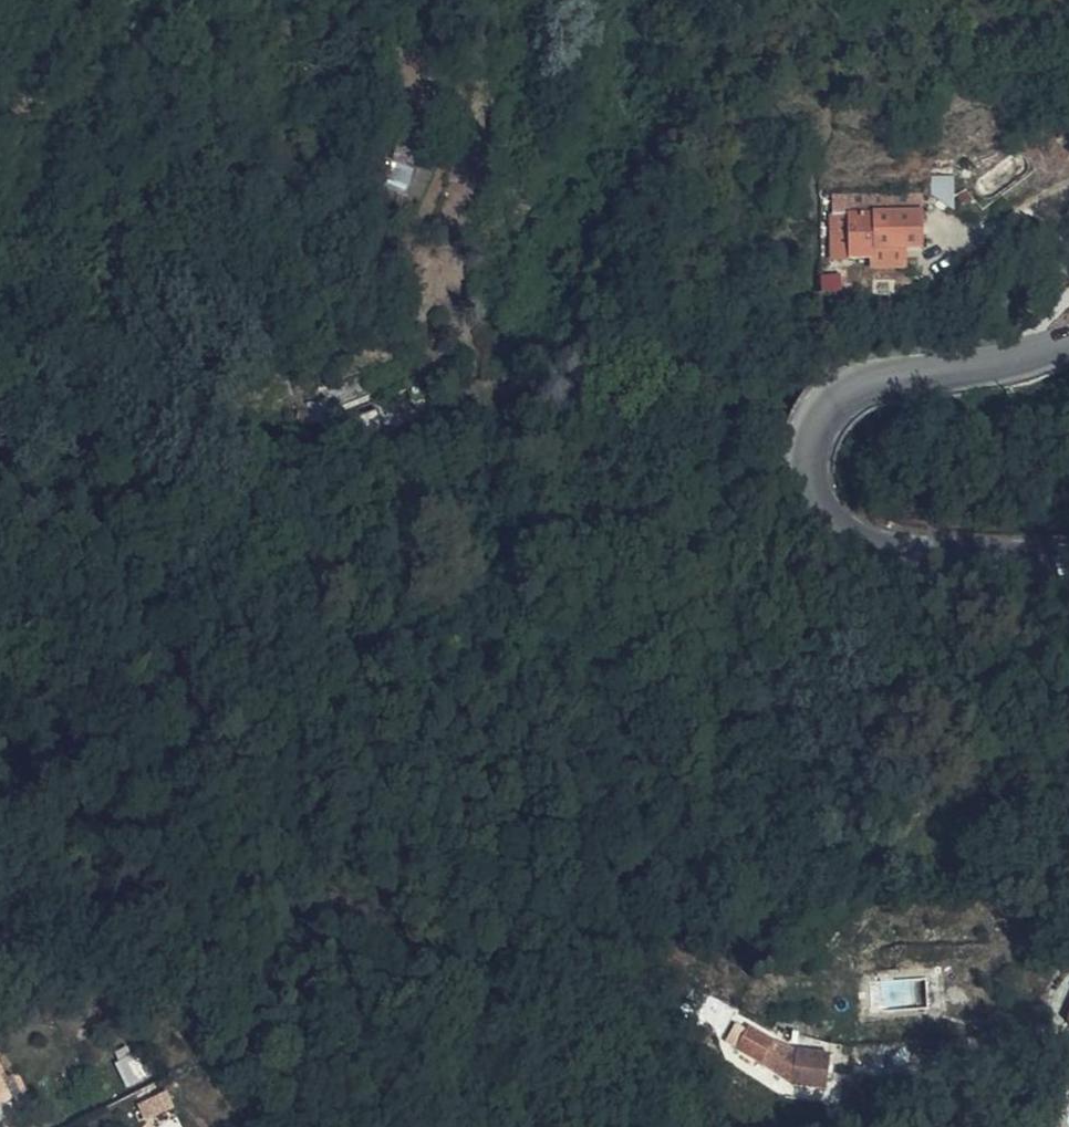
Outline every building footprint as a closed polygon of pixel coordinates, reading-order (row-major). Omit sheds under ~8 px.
[(398,156),(388,183),(423,197),(434,170),(398,156)] [(877,313),(878,303),(908,304),(927,305),(930,248),(840,244),(839,262),(854,263),(852,311),(877,313)] [(722,1064),(745,1084),(763,1061),(741,1042),(722,1064)] [(786,1071),(763,1061),(745,1084),(776,1109),(786,1071)] [(786,1071),(776,1109),(810,1115),(819,1077),(786,1071)] [(170,1091),(143,1102),(148,1116),(176,1104),(170,1091)]
